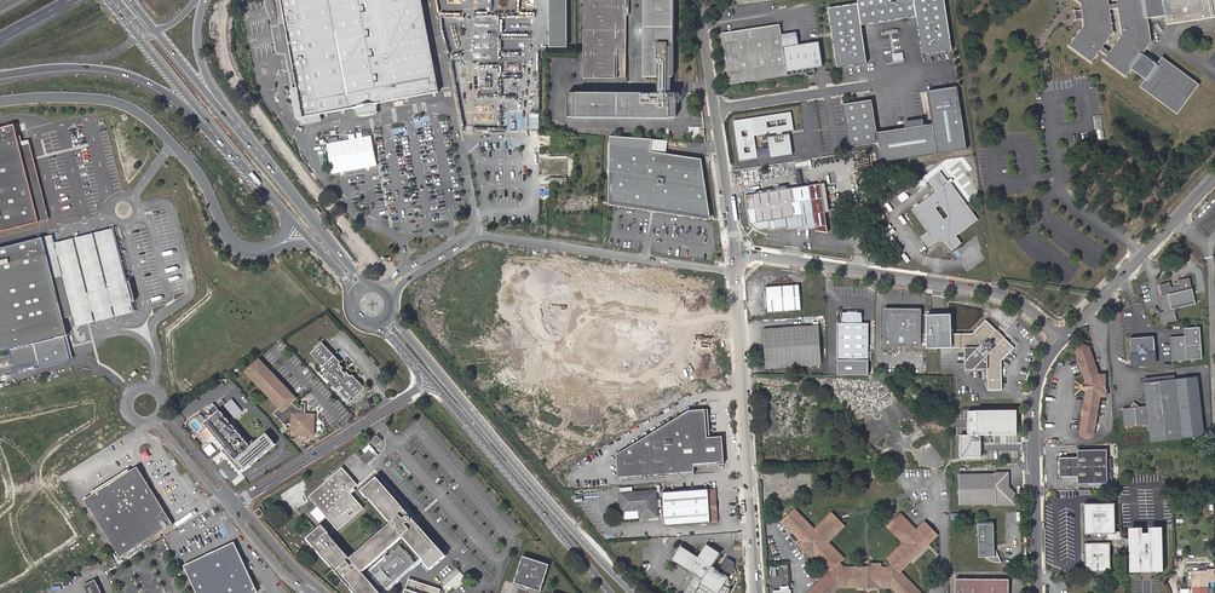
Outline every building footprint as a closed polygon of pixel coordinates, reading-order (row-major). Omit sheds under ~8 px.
[(302,118),(305,117),(319,115),(340,111),(354,108),(358,116),(359,116),(360,115),(362,115),(364,114),(365,114),(367,114),(369,113),(370,113),(375,113),(375,104),(395,100),(398,100),(438,92),(420,0),(280,0),(302,118)] [(573,47),(573,0),(553,0),(553,47),(573,47)] [(582,79),(614,79),(614,64),(616,64),(616,79),(625,79),(626,16),(626,1),(626,0),(583,0),(582,79)] [(642,78),(657,78),(666,78),(671,79),(672,0),(643,0),(642,78)] [(836,67),(866,63),(860,25),(917,17),(923,54),(953,50),(945,0),(857,0),(857,3),(827,7),(836,67)] [(1108,0),(1076,0),(1080,3),(1082,10),(1083,19),(1084,26),(1069,46),(1091,62),(1100,51),(1103,48),(1113,33),(1110,10),(1109,6),(1108,0)] [(1118,5),(1109,6),(1110,10),(1118,8),(1122,35),(1109,53),(1103,48),(1100,51),(1107,56),(1104,61),(1126,77),(1131,70),(1145,80),(1140,87),(1177,114),(1199,85),(1162,58),(1156,65),(1143,55),(1152,42),(1148,19),(1165,16),(1166,25),(1214,18),(1214,0),(1117,0),(1118,5)] [(1083,19),(1082,10),(1075,11),(1076,20),(1083,19)] [(787,75),(780,25),(722,33),(729,84),(787,75)] [(823,67),(819,42),(783,48),(787,72),(823,67)] [(666,95),(666,78),(657,78),(657,95),(666,95)] [(871,96),(841,100),(848,146),(878,142),(881,163),(968,150),(958,82),(928,87),(933,124),(925,126),(907,128),(877,133),(871,96)] [(642,95),(566,94),(566,118),(674,119),(674,95),(671,95),(666,95),(657,95),(642,95)] [(794,130),(791,112),(752,118),(734,121),(740,160),(758,157),(755,136),(777,133),(778,136),(768,137),(769,143),(771,158),(794,155),(791,140),(790,134),(783,135),(783,132),(794,130)] [(542,113),(531,113),(531,128),(542,128),(542,113)] [(319,115),(305,117),(306,125),(321,122),(319,115)] [(924,118),(906,121),(907,128),(925,126),(924,118)] [(0,129),(0,232),(39,223),(29,184),(32,184),(34,181),(25,145),(22,143),(19,144),(17,137),(14,125),(0,129)] [(40,229),(50,226),(47,213),(105,199),(86,126),(22,142),(21,136),(17,137),(19,144),(22,143),(25,145),(34,181),(32,184),(29,184),(39,223),(40,229)] [(330,142),(335,173),(381,165),(375,134),(360,137),(359,132),(350,134),(351,139),(330,142)] [(652,140),(609,137),(609,175),(612,175),(612,202),(710,218),(701,160),(650,152),(652,140)] [(928,245),(936,240),(945,241),(951,249),(959,243),(953,236),(975,219),(949,185),(940,173),(927,183),(936,195),(914,211),(930,233),(923,238),(928,245)] [(827,227),(821,185),(810,186),(745,196),(750,225),(752,225),(757,230),(757,231),(768,230),(769,231),(786,229),(787,231),(803,229),(803,230),(815,228),(827,227)] [(50,226),(40,229),(43,238),(53,279),(56,278),(59,279),(68,315),(67,318),(73,317),(76,326),(88,323),(134,312),(112,229),(54,243),(50,226)] [(43,238),(0,249),(0,352),(10,350),(15,371),(39,366),(34,344),(67,335),(63,319),(67,318),(68,315),(59,279),(56,278),(53,279),(43,238)] [(1197,304),(1191,278),(1179,281),(1180,286),(1173,287),(1171,282),(1161,285),(1164,296),(1161,296),(1165,311),(1161,312),(1163,323),(1178,319),(1176,309),(1197,304)] [(799,285),(765,288),(768,313),(801,310),(799,285)] [(884,346),(911,346),(920,346),(920,333),(918,333),(918,311),(886,311),(886,333),(884,333),(884,346)] [(838,323),(837,360),(868,361),(868,324),(861,323),(861,313),(842,313),(841,323),(838,323)] [(951,314),(927,315),(927,349),(952,348),(951,335),(951,314)] [(972,334),(951,335),(952,348),(964,348),(965,370),(987,369),(987,390),(1001,390),(1001,361),(1013,347),(985,321),(972,334)] [(817,326),(763,330),(766,368),(820,365),(817,326)] [(1171,360),(1201,358),(1199,326),(1182,327),(1183,335),(1170,336),(1171,360)] [(1158,362),(1155,339),(1152,339),(1151,335),(1127,337),(1130,365),(1158,362)] [(322,343),(311,353),(329,373),(325,376),(337,389),(341,385),(343,388),(339,391),(349,403),(365,388),(352,375),(351,376),(347,372),(346,373),(344,373),(341,371),(342,368),(342,367),(339,363),(340,362),(322,343)] [(1093,435),(1100,396),(1099,377),(1098,375),(1089,347),(1083,344),(1078,346),(1076,351),(1078,357),(1076,358),(1080,371),(1082,370),(1085,379),(1085,383),(1085,384),(1083,385),(1083,388),(1086,389),(1086,390),(1086,394),(1084,402),(1083,402),(1080,416),(1082,416),(1079,433),(1082,437),(1088,438),(1093,435)] [(306,405),(301,404),(301,409),(298,409),(292,402),(296,398),(259,360),(246,372),(279,407),(274,413),(286,426),(289,424),(293,424),(292,435),(314,436),(315,414),(305,414),(306,405)] [(1181,439),(1175,379),(1174,379),(1144,383),(1143,383),(1146,406),(1139,407),(1134,402),(1129,408),(1122,409),(1124,427),(1148,424),(1150,442),(1181,439)] [(226,404),(237,417),(245,410),(234,398),(226,404)] [(220,412),(214,404),(207,410),(212,416),(204,423),(206,425),(205,425),(208,428),(203,433),(208,440),(214,435),(217,437),(216,438),(219,441),(220,441),(221,442),(220,443),(222,445),(222,444),(225,447),(222,450),(225,454),(228,451),(231,454),(230,455),(233,458),(234,458),(235,459),(234,460),(243,470),(275,444),(265,433),(250,446),(249,445),(246,441),(246,442),(244,440),(245,439),(243,438),(242,437),(242,436),(239,433),(239,434),(238,432),(238,431),(236,429),(236,430),(235,429),(235,428),(232,424),(231,425),(229,422),(230,421),(227,418),(226,419),(223,415),(224,415),(221,411),(220,412)] [(677,468),(694,467),(724,464),(722,437),(707,438),(706,410),(689,411),(617,454),(619,479),(677,475),(677,468)] [(1016,411),(968,411),(968,435),(960,435),(960,458),(981,457),(981,435),(1016,435),(1016,411)] [(375,446),(381,441),(376,435),(370,440),(375,446)] [(206,448),(211,455),(218,450),(213,443),(206,448)] [(145,450),(139,454),(143,461),(150,457),(145,450)] [(366,465),(375,457),(369,450),(360,458),(366,465)] [(1077,458),(1059,458),(1059,477),(1078,476),(1078,484),(1107,483),(1106,450),(1077,451),(1077,458)] [(120,557),(173,524),(138,466),(84,499),(120,557)] [(694,474),(694,467),(677,468),(677,475),(694,474)] [(356,484),(342,468),(309,496),(317,506),(326,516),(338,529),(363,508),(348,491),(356,484)] [(1008,474),(959,475),(959,505),(1014,504),(1014,491),(1008,487),(1008,474)] [(376,478),(362,490),(368,498),(369,497),(391,522),(349,559),(327,534),(328,533),(321,525),(307,538),(355,592),(379,592),(361,572),(381,554),(386,549),(402,535),(424,560),(423,561),(430,568),(444,555),(376,478)] [(713,500),(716,496),(715,488),(661,492),(664,526),(717,522),(717,516),(713,512),(713,500)] [(639,519),(657,517),(656,491),(620,493),(621,511),(639,510),(639,519)] [(1085,556),(1085,560),(1086,572),(1110,571),(1109,545),(1123,544),(1123,537),(1122,533),(1114,533),(1114,503),(1084,504),(1084,517),(1084,521),(1084,534),(1086,534),(1086,536),(1084,539),(1087,542),(1087,544),(1085,544),(1085,556)] [(326,516),(317,506),(311,512),(319,522),(326,516)] [(255,512),(259,517),(264,513),(259,508),(255,512)] [(781,521),(802,542),(798,546),(810,559),(814,556),(830,571),(808,592),(833,592),(839,587),(851,587),(851,586),(878,586),(878,588),(891,588),(896,592),(920,592),(900,572),(937,535),(925,522),(916,531),(900,514),(887,526),(903,543),(887,560),(891,564),(888,568),(881,568),(881,564),(871,564),(871,568),(844,568),(839,563),(843,559),(827,543),(844,526),(832,513),(814,530),(794,509),(781,521)] [(980,552),(983,558),(985,559),(986,560),(987,561),(990,561),(991,562),(993,562),(994,562),(997,563),(1000,563),(999,560),(998,558),(997,554),(995,550),(993,546),(992,542),(992,538),(991,535),(991,531),(990,527),(990,521),(977,521),(977,544),(980,552)] [(1162,530),(1152,530),(1152,535),(1141,535),(1141,530),(1132,530),(1132,540),(1123,537),(1123,544),(1123,548),(1132,548),(1132,571),(1163,570),(1162,530)] [(228,544),(183,565),(196,592),(252,592),(255,587),(236,547),(228,544)] [(385,558),(369,571),(385,589),(415,561),(412,558),(413,556),(406,548),(404,549),(400,544),(388,555),(385,558)] [(697,589),(699,586),(709,592),(723,592),(731,581),(726,578),(727,576),(731,578),(735,572),(735,570),(733,568),(734,566),(732,565),(734,562),(727,558),(719,570),(721,572),(719,573),(715,570),(726,554),(713,546),(704,560),(684,547),(676,561),(699,576),(693,586),(697,589)] [(540,591),(549,564),(522,556),(514,582),(540,591)] [(456,568),(439,583),(447,592),(452,587),(455,590),(466,580),(456,568)] [(1192,571),(1192,589),(1208,588),(1208,582),(1214,582),(1214,571),(1192,571)] [(95,579),(83,585),(87,592),(102,592),(95,579)] [(409,579),(405,592),(439,592),(440,589),(409,579)] [(955,579),(955,592),(1008,592),(1008,580),(955,579)]
